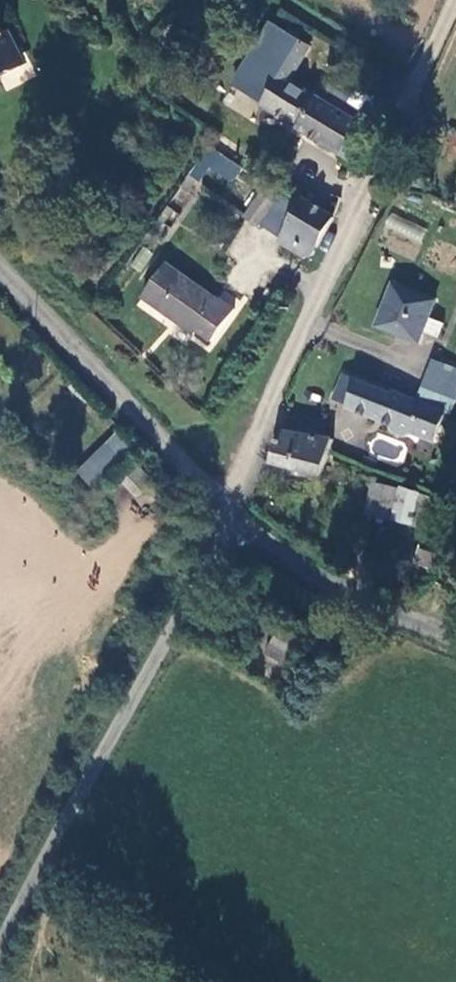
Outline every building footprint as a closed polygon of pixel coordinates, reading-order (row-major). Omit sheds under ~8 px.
[(272,17),(249,51),(294,80),(316,46),(272,17)] [(21,64),(12,48),(17,45),(9,29),(2,29),(0,25),(0,76),(21,64)] [(354,163),(374,132),(345,114),(322,99),(294,80),(249,51),(229,82),(354,163)] [(322,99),(345,114),(353,101),(330,87),(322,99)] [(209,145),(189,173),(221,196),(241,169),(209,145)] [(257,217),(260,213),(276,188),(261,177),(242,207),(257,217)] [(260,213),(282,228),(298,198),(279,184),(276,188),(260,213)] [(312,253),(330,214),(299,194),(298,198),(282,228),(280,233),(312,253)] [(391,212),(383,228),(419,246),(427,229),(391,212)] [(140,295),(191,333),(193,331),(207,341),(231,309),(215,297),(214,299),(164,262),(140,295)] [(391,281),(375,322),(417,338),(432,297),(391,281)] [(426,390),(445,398),(455,371),(455,367),(437,359),(426,390)] [(445,398),(426,390),(423,397),(394,388),(392,394),(347,377),(344,385),(347,385),(340,407),(394,423),(393,432),(411,436),(418,431),(437,439),(450,407),(442,405),(445,398)] [(142,432),(122,446),(132,460),(135,465),(155,451),(142,432)] [(313,493),(331,449),(282,434),(268,472),(313,493)] [(122,446),(99,461),(109,476),(132,460),(122,446)] [(98,489),(112,480),(109,476),(99,461),(85,470),(98,489)] [(373,506),(389,509),(397,493),(379,486),(373,506)] [(452,503),(398,489),(397,493),(389,509),(439,531),(452,503)] [(410,553),(426,561),(432,548),(416,540),(410,553)] [(297,674),(314,644),(283,626),(266,656),(297,674)]
